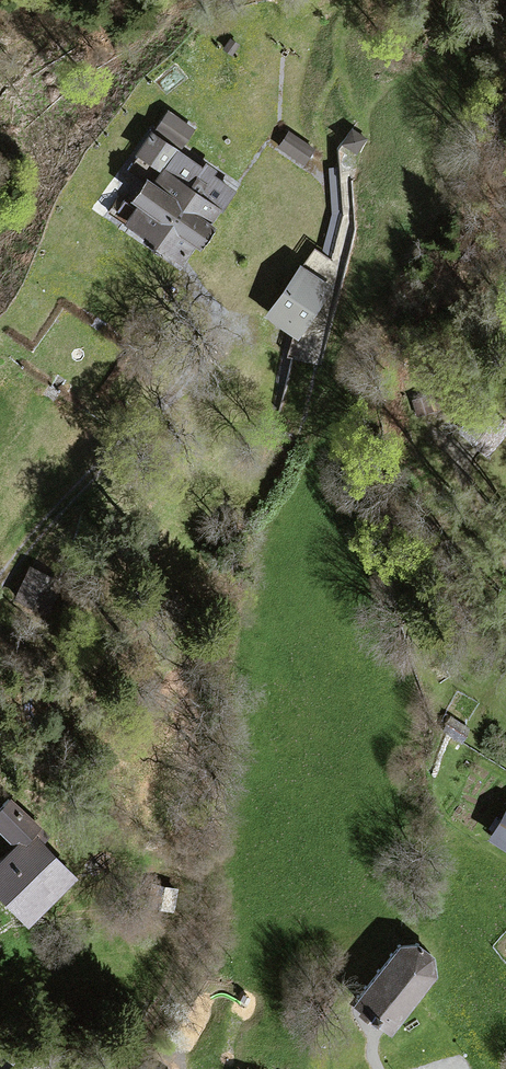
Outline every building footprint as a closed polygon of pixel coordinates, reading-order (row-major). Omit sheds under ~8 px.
[(215,212),(229,192),(211,179),(214,176),(205,170),(202,173),(176,154),(191,133),(165,115),(136,157),(161,175),(152,188),(142,181),(127,202),(137,209),(127,224),(173,257),(178,251),(183,255),(214,211),(215,212)] [(347,162),(365,162),(365,133),(348,133),(347,162)] [(313,155),(290,136),(280,149),(303,167),(313,155)] [(329,290),(298,269),(265,318),(295,339),(329,290)] [(451,717),(443,731),(461,742),(470,729),(451,717)] [(503,807),(484,839),(505,853),(505,808),(503,807)] [(28,835),(0,860),(0,901),(21,924),(70,880),(28,835)] [(150,903),(172,907),(175,890),(153,886),(150,903)] [(394,949),(347,1008),(381,1036),(429,981),(433,961),(417,948),(394,949)]
